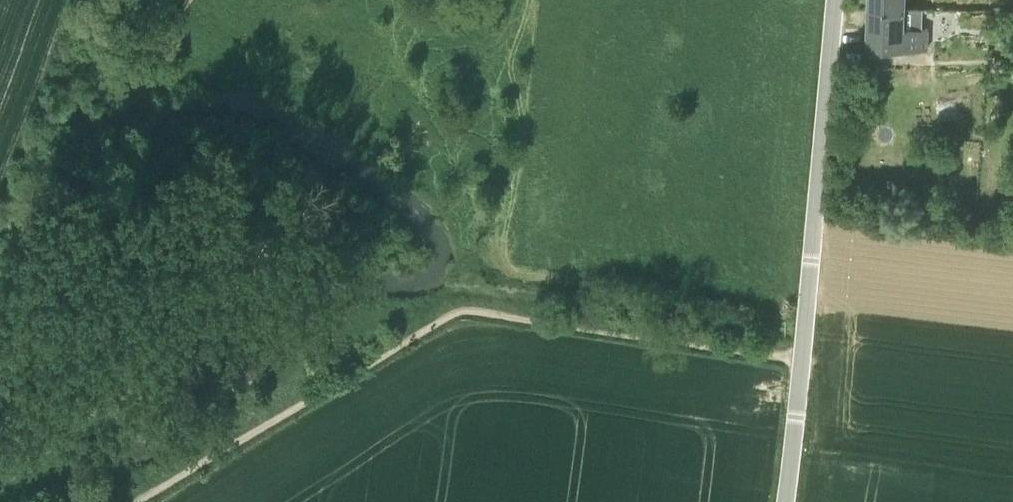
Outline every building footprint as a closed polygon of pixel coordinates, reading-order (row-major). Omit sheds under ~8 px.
[(905,8),(905,0),(868,0),(868,8),(905,8)] [(868,8),(866,47),(929,48),(929,29),(922,29),(923,9),(905,8),(868,8)]
